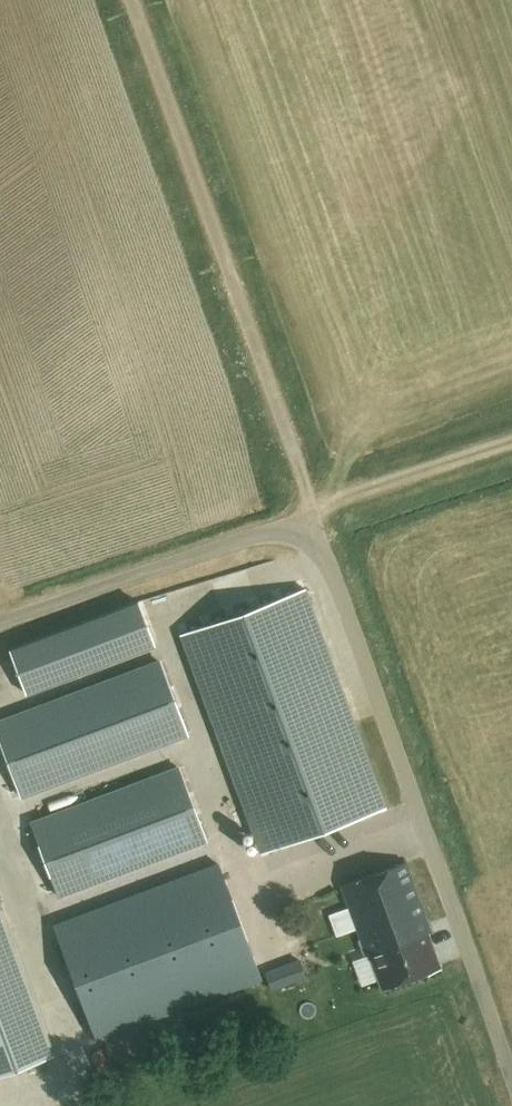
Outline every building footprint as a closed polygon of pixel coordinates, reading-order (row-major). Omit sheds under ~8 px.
[(260,851),(385,805),(354,721),(305,588),(180,634),(260,851)] [(154,645),(138,601),(10,649),(26,693),(154,645)] [(0,721),(0,739),(21,796),(187,734),(160,661),(0,721)] [(31,823),(58,895),(206,840),(179,768),(31,823)] [(382,989),(440,968),(427,934),(432,932),(407,862),(341,886),(366,955),(370,954),(382,989)] [(260,979),(216,864),(54,926),(99,1041),(260,979)] [(0,915),(0,1074),(52,1054),(0,915)] [(298,959),(265,972),(271,989),(305,977),(298,959)] [(179,1022),(157,1029),(165,1051),(187,1043),(179,1022)]
